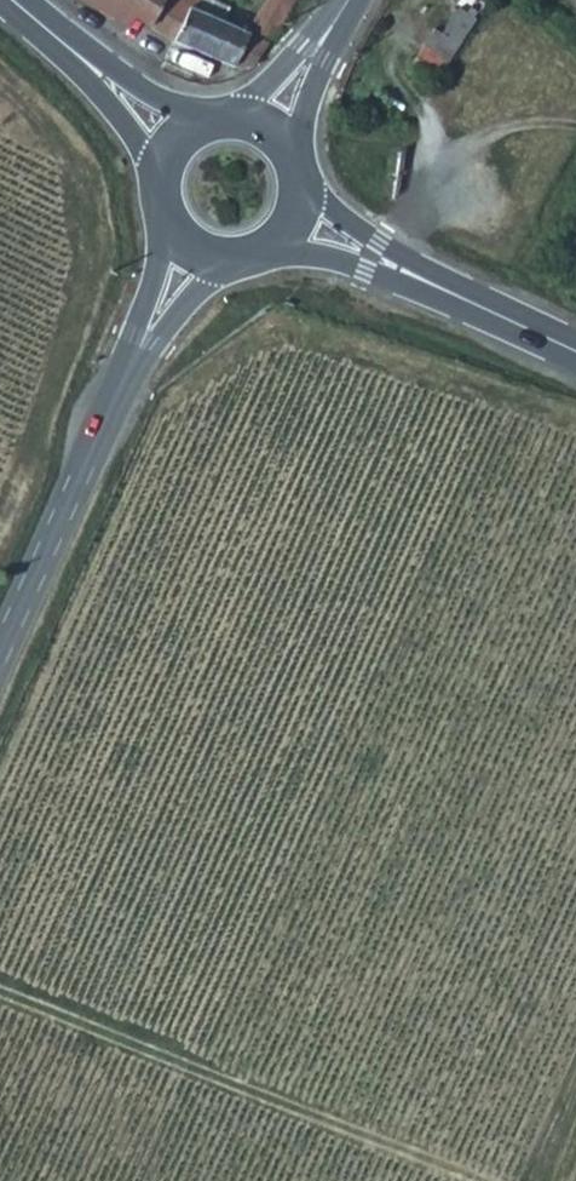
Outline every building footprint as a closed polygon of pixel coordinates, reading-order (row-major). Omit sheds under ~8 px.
[(124,24),(131,14),(139,0),(83,0),(124,24)] [(147,23),(159,0),(139,0),(131,14),(147,23)] [(147,23),(172,39),(225,60),(246,66),(269,40),(294,0),(266,0),(246,32),(195,9),(179,0),(159,0),(147,23)] [(446,60),(475,18),(459,6),(440,32),(434,28),(422,43),(446,60)]
